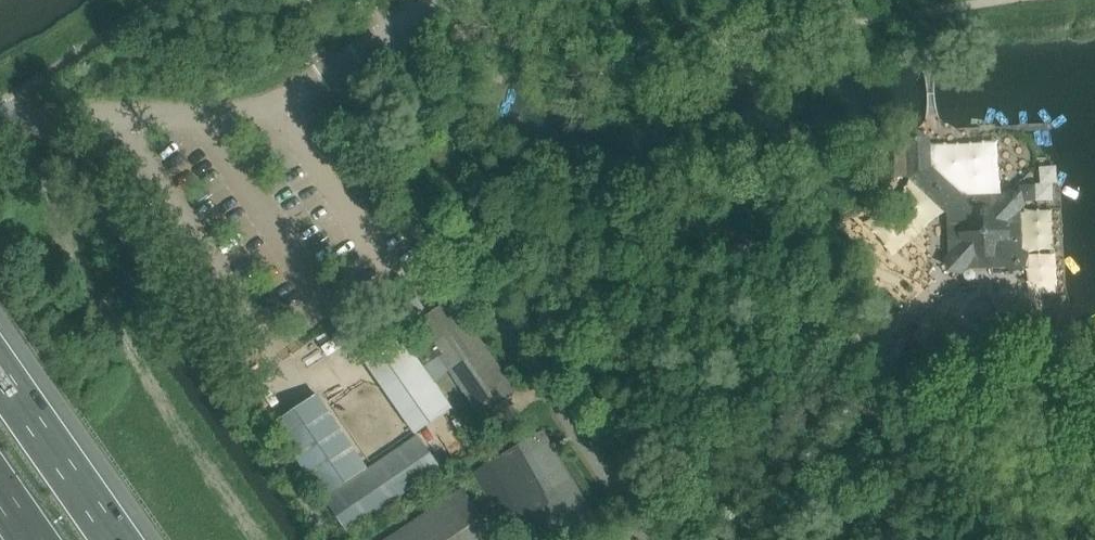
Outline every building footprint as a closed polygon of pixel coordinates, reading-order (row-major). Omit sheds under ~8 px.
[(1017,200),(1017,199),(1015,198),(1008,192),(993,208),(975,209),(944,181),(935,172),(930,168),(930,165),(930,164),(928,164),(927,150),(929,150),(928,141),(908,142),(910,177),(921,187),(949,213),(950,255),(946,259),(962,273),(977,257),(995,256),(1011,271),(1017,264),(1018,265),(1020,263),(1019,262),(1025,256),(1009,241),(1009,222),(1024,206),(1017,200)] [(432,346),(418,355),(425,366),(439,356),(481,417),(517,393),(453,299),(429,316),(417,299),(406,307),(432,346)] [(368,470),(317,395),(283,419),(274,425),(349,535),(358,529),(442,472),(418,436),(368,470)] [(491,417),(464,434),(472,445),(498,428),(491,417)] [(537,523),(548,539),(554,539),(594,516),(543,433),(474,475),(508,529),(535,512),(541,520),(537,523)] [(387,539),(497,539),(463,489),(387,539)]
